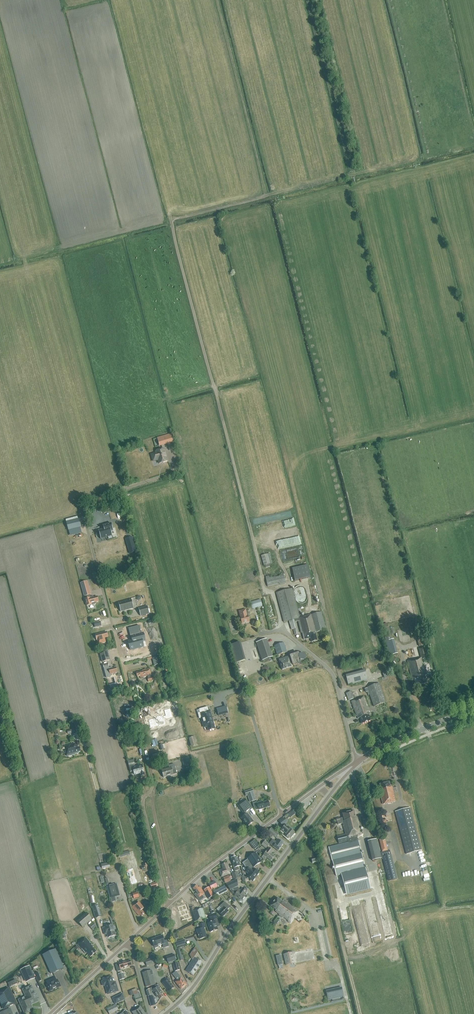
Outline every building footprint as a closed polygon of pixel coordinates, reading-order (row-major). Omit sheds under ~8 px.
[(165,437),(158,439),(161,446),(167,444),(165,437)] [(167,461),(164,449),(156,451),(156,453),(151,455),(153,461),(158,460),(159,462),(163,461),(163,463),(167,461)] [(80,527),(78,519),(66,522),(68,530),(80,527)] [(102,539),(102,541),(114,538),(113,533),(115,533),(113,526),(105,528),(106,531),(100,533),(101,535),(100,535),(101,539),(102,539)] [(136,552),(132,537),(125,539),(130,554),(136,552)] [(113,549),(112,547),(118,545),(118,544),(117,542),(113,543),(112,544),(110,540),(107,541),(102,542),(104,551),(113,549)] [(270,564),(267,554),(261,556),(264,566),(270,564)] [(293,569),(296,581),(311,578),(309,566),(293,569)] [(285,576),(267,579),(268,586),(287,583),(285,576)] [(84,597),(85,596),(86,599),(85,599),(87,606),(92,605),(95,604),(96,604),(95,602),(99,602),(97,597),(94,598),(94,597),(90,598),(89,595),(91,595),(87,581),(81,583),(84,597)] [(321,613),(300,618),(293,589),(277,593),(284,623),(290,621),(291,630),(293,630),(294,635),(299,634),(296,623),(298,622),(301,634),(303,633),(304,640),(311,638),(312,643),(317,641),(315,633),(326,631),(321,613)] [(134,608),(131,600),(119,603),(118,603),(121,612),(121,611),(133,608),(134,608)] [(253,609),(262,606),(261,600),(251,603),(253,609)] [(150,614),(147,606),(138,608),(141,616),(150,614)] [(247,613),(240,615),(242,624),(249,623),(248,616),(249,616),(248,613),(247,613)] [(128,642),(130,650),(144,647),(142,641),(145,641),(143,633),(141,634),(139,626),(128,628),(130,637),(131,636),(132,640),(128,642)] [(386,640),(392,639),(389,627),(383,628),(386,640)] [(106,642),(105,638),(108,637),(107,632),(103,633),(95,635),(97,640),(98,644),(106,642)] [(267,639),(256,643),(262,661),(273,657),(267,639)] [(241,643),(231,645),(236,663),(245,660),(241,643)] [(277,655),(287,653),(284,643),(274,646),(277,655)] [(416,686),(426,683),(424,676),(426,675),(422,659),(427,657),(424,648),(419,650),(421,658),(410,661),(407,661),(412,680),(414,680),(416,686)] [(100,654),(102,662),(110,660),(108,652),(100,654)] [(304,662),(306,659),(306,657),(305,653),(301,653),(299,654),(299,653),(290,656),(293,665),(298,665),(302,665),(303,662),(304,662)] [(166,663),(164,655),(152,658),(154,666),(166,663)] [(282,670),(291,667),(288,657),(279,660),(282,670)] [(117,673),(116,668),(112,669),(112,668),(109,669),(108,667),(109,667),(108,664),(103,665),(106,678),(108,677),(108,678),(110,677),(111,676),(111,675),(114,674),(114,673),(117,673)] [(150,669),(147,669),(142,671),(142,672),(136,673),(137,678),(140,677),(140,678),(148,676),(148,678),(149,682),(155,680),(154,677),(152,677),(150,669)] [(368,679),(366,670),(346,674),(349,684),(368,679)] [(386,703),(379,684),(367,688),(368,692),(367,692),(368,695),(369,695),(373,707),(386,703)] [(370,714),(364,698),(364,697),(351,701),(356,716),(357,716),(358,719),(360,718),(361,724),(370,721),(368,715),(370,714)] [(127,710),(125,703),(115,705),(117,712),(118,712),(119,716),(124,715),(123,710),(127,710)] [(149,723),(149,724),(150,724),(150,727),(159,725),(159,726),(165,724),(164,719),(172,717),(170,709),(164,710),(166,716),(163,716),(163,715),(156,717),(157,718),(148,720),(149,723)] [(215,729),(212,720),(211,718),(212,718),(211,714),(201,717),(204,727),(207,726),(209,731),(215,729)] [(80,747),(76,748),(75,744),(65,747),(67,757),(79,754),(78,752),(81,752),(80,747)] [(192,767),(189,757),(182,759),(185,769),(192,767)] [(129,767),(130,772),(133,771),(134,775),(140,773),(141,773),(141,776),(145,775),(144,772),(142,765),(134,767),(133,766),(134,766),(132,760),(127,761),(129,767)] [(176,774),(176,771),(174,765),(169,766),(169,768),(162,771),(163,778),(173,775),(176,774)] [(379,790),(381,800),(382,805),(395,802),(392,787),(390,788),(389,782),(380,784),(381,790),(379,790)] [(248,795),(250,802),(256,800),(252,789),(245,792),(246,796),(248,795)] [(244,814),(252,808),(245,799),(237,805),(244,814)] [(268,801),(263,803),(263,802),(260,803),(257,803),(257,802),(253,803),(255,809),(255,810),(256,810),(257,810),(270,807),(268,801)] [(406,855),(421,851),(410,808),(395,812),(406,855)] [(346,894),(370,887),(362,854),(358,841),(357,835),(361,834),(360,828),(362,827),(361,820),(358,821),(357,817),(355,818),(354,811),(342,814),(343,818),(340,819),(339,818),(336,819),(337,822),(338,825),(343,824),(346,835),(337,837),(339,844),(347,842),(348,844),(329,849),(332,861),(336,876),(341,875),(346,894)] [(247,814),(241,818),(247,826),(253,822),(247,814)] [(290,837),(291,838),(295,833),(288,827),(289,826),(287,823),(281,830),(286,834),(284,835),(288,839),(290,837)] [(279,834),(272,828),(268,832),(276,838),(279,834)] [(281,847),(283,843),(277,839),(275,841),(272,839),(269,844),(278,851),(281,847)] [(381,859),(377,840),(368,842),(372,861),(381,859)] [(269,848),(267,850),(263,855),(265,857),(266,857),(271,860),(274,856),(271,854),(273,851),(269,848)] [(253,869),(255,866),(261,862),(256,853),(249,858),(248,860),(243,864),(248,870),(246,872),(249,874),(247,877),(252,881),(259,873),(253,869)] [(391,855),(383,857),(389,881),(397,879),(391,855)] [(234,867),(235,871),(239,870),(237,867),(240,866),(237,858),(236,858),(236,857),(232,858),(235,867),(234,867)] [(222,865),(223,870),(220,872),(222,877),(229,874),(228,872),(230,871),(227,863),(222,865)] [(241,891),(236,888),(238,887),(237,880),(226,884),(230,890),(232,893),(235,895),(236,896),(235,896),(237,898),(238,897),(242,900),(245,896),(243,895),(246,891),(243,888),(241,891)] [(208,884),(211,889),(217,886),(215,881),(208,884)] [(116,884),(107,887),(110,898),(111,902),(116,901),(115,897),(119,895),(116,884)] [(199,887),(197,885),(193,888),(196,893),(194,895),(199,901),(204,898),(202,895),(205,893),(200,886),(199,887)] [(228,891),(225,886),(213,892),(216,897),(228,891)] [(209,887),(204,889),(209,899),(214,896),(209,887)] [(296,914),(299,910),(284,900),(282,899),(281,900),(277,897),(271,906),(276,910),(276,911),(280,914),(279,915),(284,918),(285,917),(289,920),(288,921),(291,923),(297,914),(296,914)] [(132,906),(140,915),(141,916),(145,913),(141,909),(143,907),(137,901),(132,906)] [(178,906),(182,920),(187,918),(188,921),(194,919),(190,910),(188,911),(186,904),(178,906)] [(227,910),(230,907),(227,904),(224,907),(225,908),(219,912),(223,916),(228,911),(227,910)] [(194,922),(206,918),(203,908),(195,911),(194,907),(190,909),(194,922)] [(83,927),(92,919),(86,913),(77,921),(83,927)] [(216,915),(216,916),(215,913),(209,915),(211,922),(208,923),(211,932),(218,930),(215,922),(218,922),(216,915)] [(204,928),(206,928),(204,923),(200,924),(201,929),(197,930),(199,939),(206,937),(204,928)] [(115,929),(115,927),(113,926),(112,925),(105,927),(103,928),(105,934),(107,934),(108,938),(111,937),(112,938),(114,937),(115,936),(116,935),(114,930),(115,930),(115,929)] [(67,935),(66,928),(58,930),(60,940),(66,938),(65,935),(67,935)] [(166,947),(169,946),(167,940),(164,941),(162,935),(156,937),(156,938),(152,939),(154,947),(164,943),(166,947)] [(90,956),(96,951),(92,947),(93,946),(86,938),(78,944),(86,953),(87,952),(90,956)] [(64,968),(56,949),(43,955),(51,973),(64,968)] [(296,963),(294,952),(283,954),(286,966),(296,963)] [(280,955),(274,956),(276,967),(282,966),(280,955)] [(156,963),(154,958),(145,961),(147,966),(156,963)] [(197,969),(202,962),(195,958),(191,964),(197,969)] [(126,962),(126,961),(119,963),(119,964),(116,965),(118,971),(121,971),(120,968),(127,967),(127,966),(132,965),(130,961),(126,962)] [(193,975),(197,969),(191,964),(186,971),(193,975)] [(35,978),(30,966),(20,970),(26,982),(35,978)] [(155,984),(152,970),(142,973),(146,987),(155,984)] [(176,973),(176,974),(174,976),(179,981),(177,983),(181,989),(186,985),(176,973)] [(111,976),(103,978),(104,981),(103,981),(102,982),(103,984),(104,985),(105,985),(108,993),(118,990),(115,982),(113,983),(111,976)] [(49,992),(61,986),(58,980),(56,980),(55,977),(46,981),(47,984),(46,985),(49,992)] [(170,990),(174,987),(170,982),(171,982),(170,980),(171,979),(169,977),(168,978),(162,982),(168,989),(169,988),(170,990)] [(38,1001),(31,986),(23,990),(26,997),(22,999),(23,1000),(20,1002),(22,1006),(21,1007),(23,1010),(24,1010),(25,1013),(33,1010),(30,1004),(38,1001)] [(155,986),(147,991),(148,996),(151,995),(155,994),(157,997),(159,996),(160,999),(163,996),(161,994),(163,993),(158,986),(157,988),(155,986)] [(326,991),(328,1000),(343,996),(341,987),(326,991)] [(8,988),(0,992),(0,1000),(4,1009),(15,1004),(8,988)] [(134,995),(135,998),(134,998),(134,999),(135,999),(136,1003),(142,1001),(139,990),(137,990),(136,988),(132,990),(133,995),(134,995)] [(113,998),(116,1003),(124,999),(122,993),(113,998)] [(116,1005),(107,1009),(109,1013),(110,1013),(119,1010),(116,1005)]
